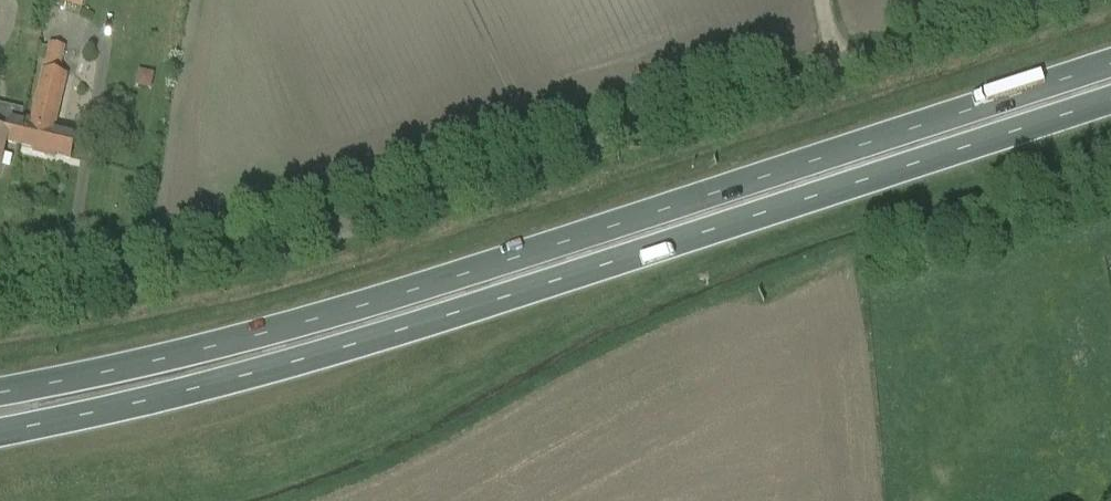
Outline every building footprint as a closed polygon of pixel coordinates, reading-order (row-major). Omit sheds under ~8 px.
[(60,2),(81,9),(84,0),(60,0),(60,2)] [(50,42),(47,68),(66,70),(68,44),(50,42)] [(32,120),(26,119),(19,147),(34,150),(33,153),(46,156),(47,153),(70,159),(75,139),(53,134),(66,76),(44,70),(32,120)] [(19,147),(26,119),(0,113),(0,162),(4,143),(19,147)]
